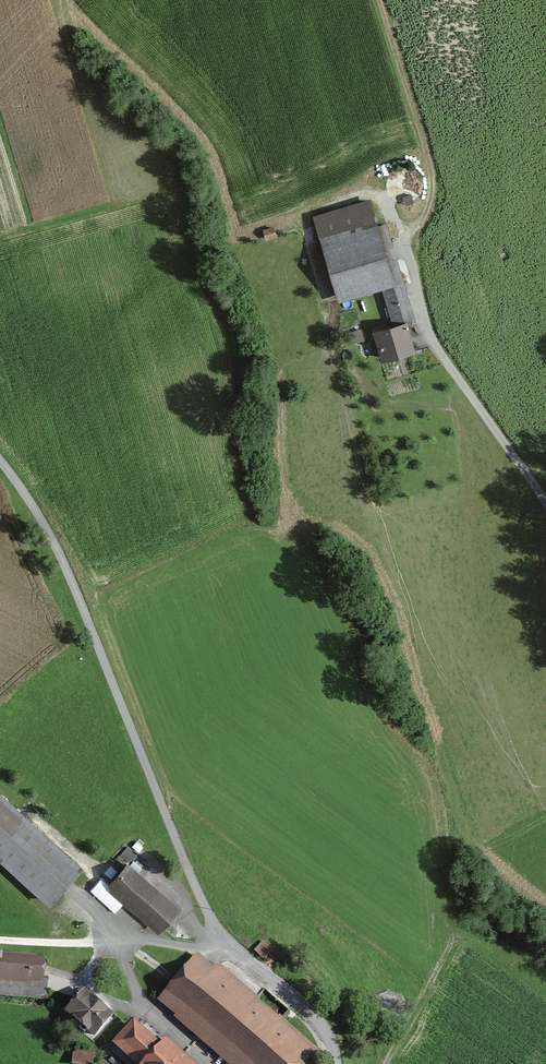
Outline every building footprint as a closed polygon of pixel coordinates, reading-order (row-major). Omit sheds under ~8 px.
[(374,202),(317,218),(342,304),(381,292),(391,326),(377,330),(385,359),(416,350),(409,327),(418,325),(406,285),(399,287),(374,202)] [(0,787),(0,855),(53,903),(86,866),(0,787)] [(185,906),(135,863),(114,887),(164,930),(185,906)] [(274,950),(264,941),(256,949),(267,959),(274,950)] [(0,956),(0,996),(45,999),(48,960),(0,956)] [(203,960),(166,1001),(237,1063),(315,1063),(323,1055),(223,965),(217,972),(203,960)] [(119,1016),(89,991),(71,1012),(101,1038),(119,1016)] [(139,1026),(121,1047),(141,1063),(194,1063),(168,1041),(163,1047),(139,1026)] [(75,1052),(75,1063),(96,1063),(96,1053),(75,1052)]
